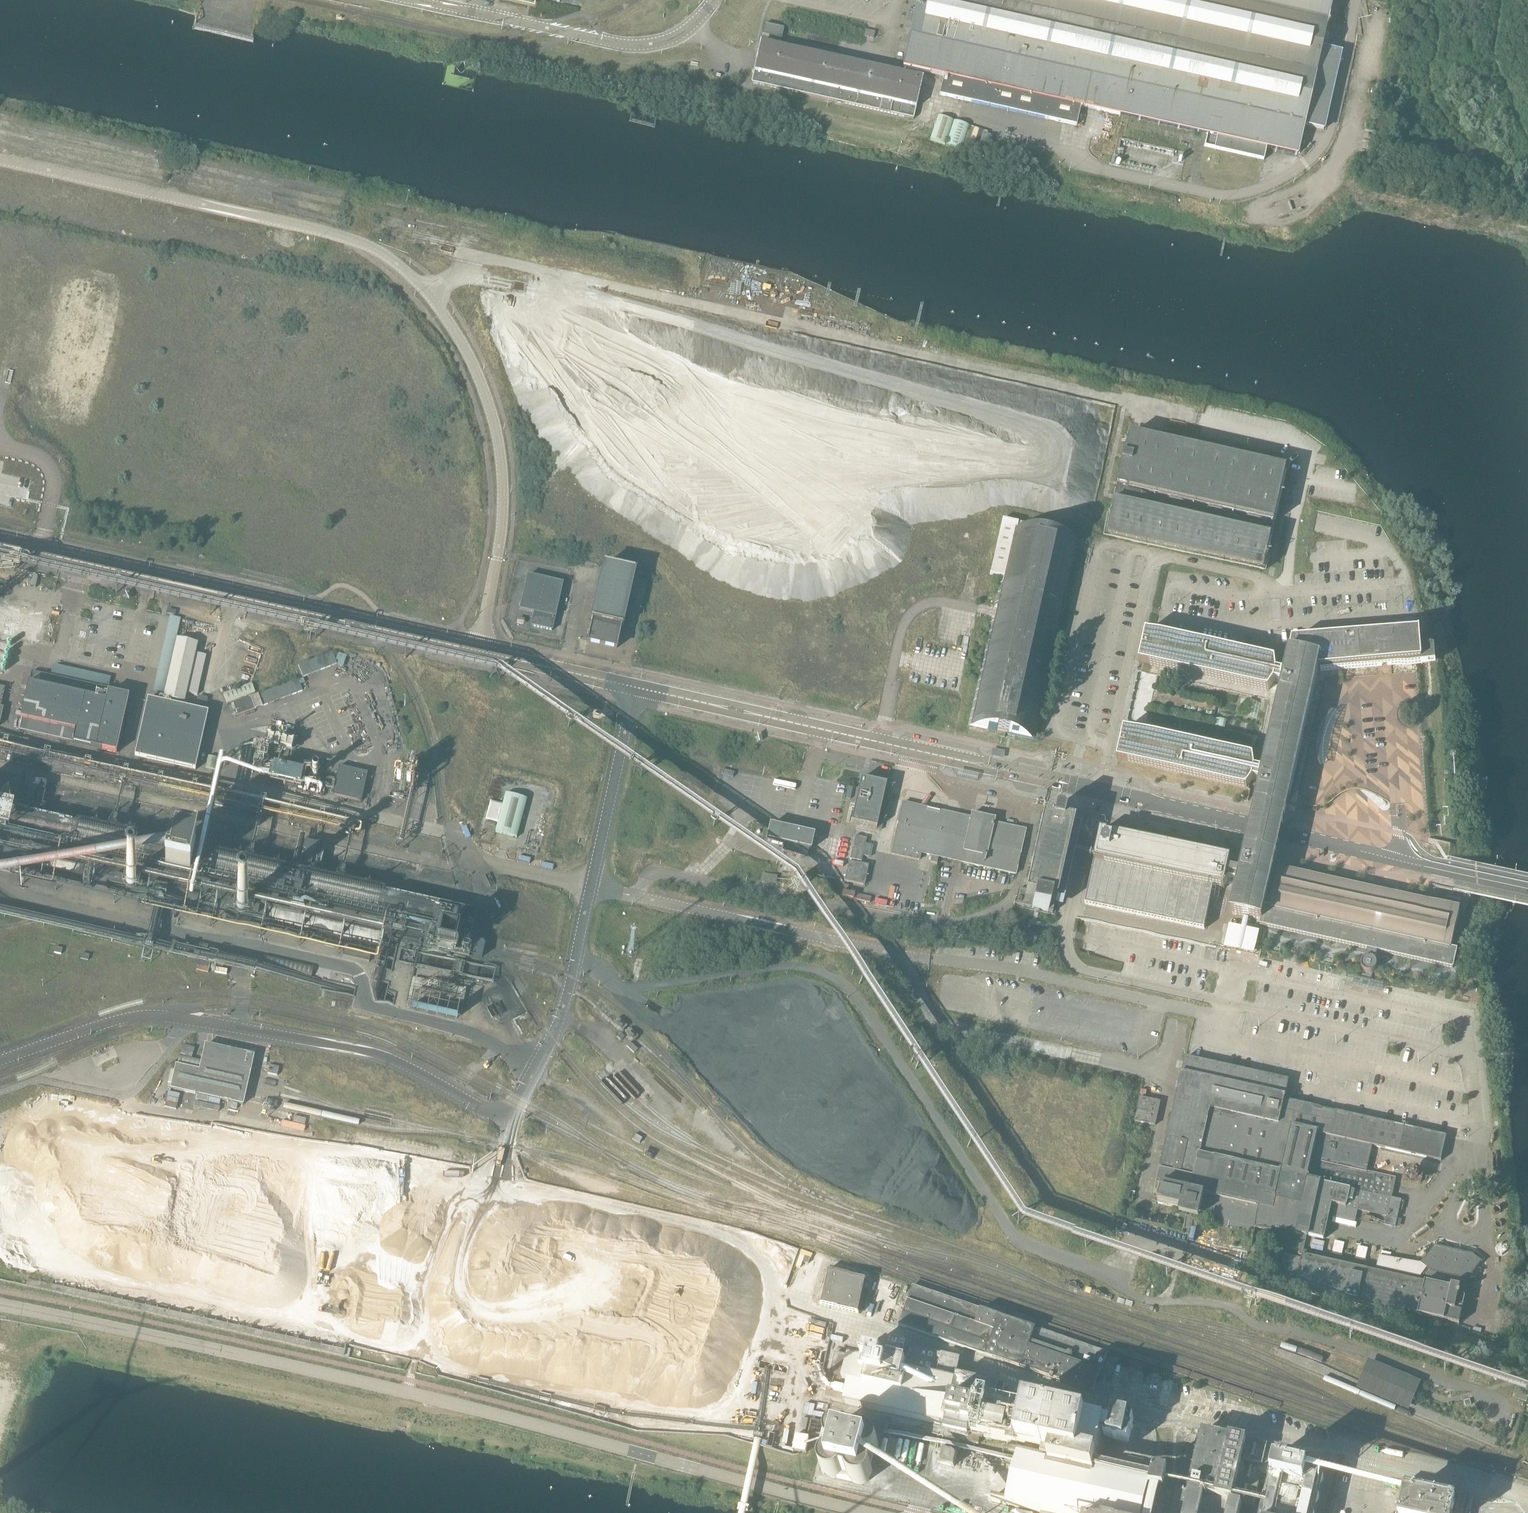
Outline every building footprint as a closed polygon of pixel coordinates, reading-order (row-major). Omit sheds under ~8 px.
[(910,32),(903,66),(904,66),(903,68),(905,69),(905,67),(923,71),(923,73),(924,73),(925,71),(943,75),(943,77),(939,95),(1076,126),(1080,108),(1081,108),(1081,106),(1099,110),(1099,112),(1100,112),(1100,110),(1119,114),(1118,116),(1120,117),(1120,115),(1138,119),(1138,121),(1139,121),(1140,119),(1158,123),(1157,125),(1159,125),(1159,123),(1177,128),(1177,129),(1178,130),(1179,128),(1197,132),(1196,134),(1197,134),(1198,132),(1207,134),(1204,146),(1263,160),(1266,148),(1275,150),(1274,152),(1276,152),(1276,150),(1294,154),(1294,156),(1295,157),(1296,155),(1297,155),(1303,125),(1323,130),(1340,53),(1324,50),(1326,43),(1322,42),(1327,18),(1335,20),(1340,0),(917,0),(910,32)] [(784,29),(764,24),(762,35),(782,39),(784,29)] [(882,69),(760,42),(751,83),(913,119),(922,78),(885,70),(885,69),(882,68),(882,69)] [(953,121),(938,116),(930,140),(945,145),(953,121)] [(968,126),(953,121),(945,145),(960,150),(968,126)] [(97,297),(73,292),(53,384),(77,389),(97,297)] [(1151,438),(1131,434),(1108,535),(1264,570),(1287,469),(1151,438)] [(967,725),(998,732),(997,736),(1004,737),(1005,734),(1036,740),(1080,543),(1054,537),(1055,531),(1002,519),(990,574),(1001,577),(994,608),(967,725)] [(604,564),(591,621),(592,621),(587,641),(617,648),(621,627),(622,627),(635,571),(604,564)] [(562,583),(527,575),(520,609),(555,617),(562,583)] [(18,615),(7,613),(6,619),(17,621),(18,615)] [(552,630),(555,618),(534,613),(532,622),(531,626),(552,630)] [(1083,918),(1083,919),(1087,920),(1100,923),(1206,945),(1207,945),(1213,947),(1219,948),(1223,949),(1259,957),(1260,957),(1260,956),(1264,937),(1266,931),(1247,927),(1246,927),(1248,918),(1249,916),(1261,919),(1260,924),(1273,927),(1368,948),(1367,949),(1366,956),(1365,958),(1364,958),(1364,959),(1363,960),(1362,961),(1362,962),(1361,963),(1361,964),(1361,965),(1361,966),(1361,967),(1361,968),(1362,969),(1363,970),(1361,979),(1360,980),(1362,980),(1362,981),(1363,981),(1363,982),(1364,983),(1365,983),(1366,983),(1367,983),(1368,982),(1369,981),(1370,982),(1370,981),(1371,981),(1372,972),(1373,972),(1374,972),(1374,971),(1375,970),(1376,969),(1377,968),(1377,967),(1377,966),(1377,964),(1377,963),(1377,962),(1376,961),(1375,960),(1376,958),(1377,952),(1377,951),(1452,967),(1456,950),(1451,948),(1452,942),(1460,909),(1459,909),(1458,909),(1400,896),(1392,894),(1312,876),(1311,876),(1283,870),(1282,869),(1279,869),(1278,869),(1273,868),(1276,855),(1278,848),(1280,840),(1282,831),(1283,824),(1285,817),(1287,809),(1292,787),(1292,783),(1294,777),(1303,738),(1310,740),(1312,740),(1313,740),(1318,741),(1320,732),(1315,730),(1314,730),(1313,730),(1305,728),(1318,669),(1321,669),(1321,671),(1379,667),(1391,666),(1416,664),(1422,663),(1421,647),(1419,630),(1296,640),(1292,640),(1285,673),(1283,672),(1282,671),(1281,670),(1280,670),(1279,671),(1277,671),(1276,668),(1275,659),(1274,659),(1274,660),(1274,659),(1225,648),(1187,640),(1176,637),(1164,635),(1154,632),(1146,630),(1139,661),(1143,662),(1149,663),(1157,665),(1267,690),(1267,689),(1268,689),(1267,690),(1268,690),(1273,683),(1274,681),(1281,682),(1283,683),(1281,691),(1266,757),(1263,770),(1262,770),(1254,768),(1254,765),(1253,757),(1252,757),(1144,733),(1142,732),(1134,730),(1133,730),(1124,728),(1117,759),(1135,763),(1245,787),(1246,787),(1247,787),(1247,786),(1248,785),(1252,778),(1261,780),(1258,794),(1256,802),(1256,803),(1255,810),(1253,817),(1251,824),(1249,833),(1248,841),(1246,848),(1245,851),(1244,857),(1241,871),(1232,869),(1230,858),(1229,858),(1229,857),(1227,857),(1145,840),(1130,837),(1101,830),(1096,851),(1094,862),(1085,904),(1086,904),(1083,917),(1083,918)] [(208,699),(198,697),(197,701),(195,700),(200,678),(190,676),(198,643),(177,638),(163,698),(170,700),(169,704),(148,699),(135,756),(195,770),(208,712),(195,710),(196,704),(206,706),(208,699)] [(333,653),(299,663),(302,674),(336,664),(333,653)] [(109,689),(32,672),(19,730),(96,747),(96,748),(116,752),(129,697),(109,692),(109,689)] [(298,679),(258,694),(256,695),(250,697),(233,703),(233,704),(236,709),(238,715),(255,709),(302,691),(298,679)] [(251,683),(223,694),(227,703),(255,693),(254,689),(251,683)] [(279,730),(278,734),(270,732),(267,745),(292,751),(296,734),(279,730)] [(271,778),(301,786),(304,772),(274,765),(271,778)] [(368,773),(339,766),(332,795),(361,802),(368,773)] [(415,777),(396,773),(393,785),(412,790),(415,777)] [(866,780),(856,824),(882,830),(891,786),(866,780)] [(516,838),(527,799),(505,793),(495,832),(516,838)] [(109,810),(110,797),(92,795),(90,808),(109,810)] [(238,803),(215,798),(214,804),(237,810),(238,803)] [(932,810),(903,803),(891,854),(919,860),(920,853),(931,856),(930,862),(936,864),(938,857),(1015,874),(1025,830),(993,823),(994,819),(972,814),(971,818),(932,810)] [(465,934),(470,913),(182,848),(0,807),(0,834),(465,934)] [(1057,900),(1067,856),(1069,845),(1071,845),(1074,830),(1068,829),(1069,824),(1067,820),(1063,819),(1064,812),(1054,810),(1053,813),(1043,811),(1042,817),(1041,817),(1025,891),(1018,889),(1015,905),(1052,913),(1055,899),(1057,900)] [(818,836),(774,827),(771,842),(789,846),(787,853),(811,858),(812,851),(815,851),(818,836)] [(852,840),(846,839),(842,858),(848,860),(852,840)] [(844,881),(864,885),(868,866),(848,861),(844,881)] [(763,872),(761,880),(776,883),(777,875),(763,872)] [(370,956),(344,950),(343,956),(369,962),(370,956)] [(289,961),(264,956),(264,958),(262,966),(270,967),(311,977),(313,967),(289,961)] [(410,1001),(464,1012),(466,999),(453,997),(456,982),(415,975),(410,1001)] [(634,1053),(637,1049),(630,1042),(626,1046),(634,1053)] [(206,1045),(202,1059),(200,1071),(176,1066),(175,1070),(171,1069),(167,1088),(243,1104),(245,1094),(247,1085),(254,1056),(206,1045)] [(1303,1234),(1307,1235),(1323,1239),(1330,1208),(1335,1209),(1333,1216),(1355,1221),(1357,1209),(1387,1216),(1385,1224),(1395,1226),(1399,1210),(1402,1210),(1404,1201),(1400,1200),(1395,1199),(1395,1196),(1392,1195),(1396,1178),(1366,1171),(1372,1145),(1440,1161),(1446,1137),(1284,1100),(1288,1080),(1185,1058),(1157,1185),(1162,1186),(1158,1203),(1200,1213),(1199,1219),(1254,1232),(1255,1230),(1254,1230),(1255,1224),(1303,1234)] [(1160,1101),(1139,1096),(1134,1120),(1155,1125),(1160,1101)] [(306,1118),(294,1116),(292,1122),(305,1124),(306,1118)] [(640,1143),(641,1139),(642,1138),(634,1134),(632,1140),(639,1144),(640,1143)] [(1279,1274),(1277,1284),(1295,1288),(1295,1289),(1330,1297),(1334,1298),(1404,1314),(1405,1310),(1418,1313),(1418,1315),(1422,1316),(1444,1321),(1444,1320),(1459,1323),(1460,1321),(1462,1312),(1462,1311),(1460,1311),(1461,1308),(1462,1308),(1463,1308),(1464,1299),(1465,1299),(1465,1295),(1467,1288),(1464,1288),(1466,1279),(1469,1280),(1469,1279),(1472,1275),(1473,1275),(1472,1274),(1481,1262),(1482,1262),(1481,1261),(1472,1255),(1472,1254),(1470,1256),(1468,1259),(1465,1256),(1459,1252),(1460,1252),(1459,1251),(1457,1254),(1456,1256),(1453,1253),(1447,1249),(1447,1248),(1445,1251),(1443,1253),(1440,1251),(1437,1248),(1435,1247),(1435,1246),(1434,1245),(1433,1245),(1434,1246),(1433,1248),(1430,1251),(1428,1255),(1427,1255),(1425,1259),(1424,1258),(1423,1258),(1424,1259),(1423,1260),(1421,1263),(1420,1263),(1420,1264),(1420,1263),(1425,1267),(1420,1275),(1408,1272),(1402,1271),(1402,1269),(1402,1268),(1401,1268),(1393,1266),(1390,1265),(1389,1265),(1389,1263),(1391,1253),(1381,1251),(1379,1263),(1376,1266),(1367,1264),(1365,1259),(1368,1248),(1358,1246),(1355,1257),(1352,1261),(1343,1259),(1342,1254),(1344,1243),(1335,1241),(1332,1252),(1329,1256),(1327,1256),(1321,1254),(1303,1250),(1305,1241),(1307,1235),(1303,1234),(1302,1239),(1297,1258),(1291,1256),(1285,1255),(1284,1255),(1280,1271),(1279,1274)] [(1313,1240),(1312,1249),(1323,1250),(1324,1241),(1313,1240)] [(858,1313),(866,1279),(827,1270),(819,1304),(858,1313)] [(913,1286),(899,1326),(1093,1393),(1107,1353),(944,1296),(934,1293),(913,1286)] [(844,1404),(839,1426),(875,1436),(883,1435),(884,1432),(944,1446),(940,1463),(954,1466),(960,1440),(980,1444),(981,1436),(973,1434),(982,1396),(1002,1400),(1005,1386),(957,1375),(960,1360),(905,1348),(902,1363),(882,1358),(883,1356),(863,1351),(861,1359),(834,1352),(829,1376),(818,1374),(816,1384),(827,1386),(824,1400),(844,1404)] [(1381,1369),(1376,1379),(1383,1382),(1380,1387),(1403,1397),(1410,1381),(1387,1371),(1382,1369),(1381,1369)] [(1005,1460),(1016,1462),(1148,1493),(1152,1475),(1115,1466),(1117,1459),(1104,1456),(1108,1438),(1129,1443),(1134,1418),(1088,1408),(1086,1419),(1002,1400),(982,1396),(973,1434),(981,1436),(1009,1442),(1005,1460)] [(819,1417),(821,1410),(816,1409),(817,1405),(807,1402),(804,1413),(819,1417)] [(807,1420),(802,1419),(798,1437),(796,1437),(792,1451),(805,1454),(809,1440),(803,1439),(807,1420)] [(825,1423),(811,1420),(808,1434),(813,1434),(822,1436),(825,1423)] [(877,1439),(875,1436),(839,1426),(837,1426),(834,1427),(831,1428),(829,1431),(827,1435),(826,1438),(827,1443),(824,1456),(822,1459),(821,1461),(820,1463),(820,1466),(821,1470),(822,1472),(824,1475),(827,1476),(830,1477),(834,1478),(836,1477),(852,1481),(854,1482),(857,1483),(860,1484),(863,1483),(866,1482),(868,1481),(870,1479),(871,1477),(872,1475),(873,1472),(873,1470),(872,1462),(873,1455),(876,1452),(877,1449),(878,1447),(878,1444),(878,1441),(877,1439)] [(1326,1469),(1311,1465),(1313,1454),(1197,1428),(1193,1444),(1197,1445),(1190,1477),(1187,1490),(1177,1488),(1171,1512),(1252,1512),(1259,1482),(1277,1486),(1271,1512),(1316,1512),(1326,1469)] [(1141,1471),(1143,1460),(1120,1454),(1117,1466),(1141,1471)] [(1163,1495),(1168,1472),(1153,1469),(1152,1475),(1148,1493),(1143,1512),(1156,1512),(1160,1494),(1163,1495)] [(1397,1512),(1471,1512),(1474,1498),(1457,1494),(1458,1491),(1450,1489),(1450,1493),(1404,1482),(1397,1512)]
